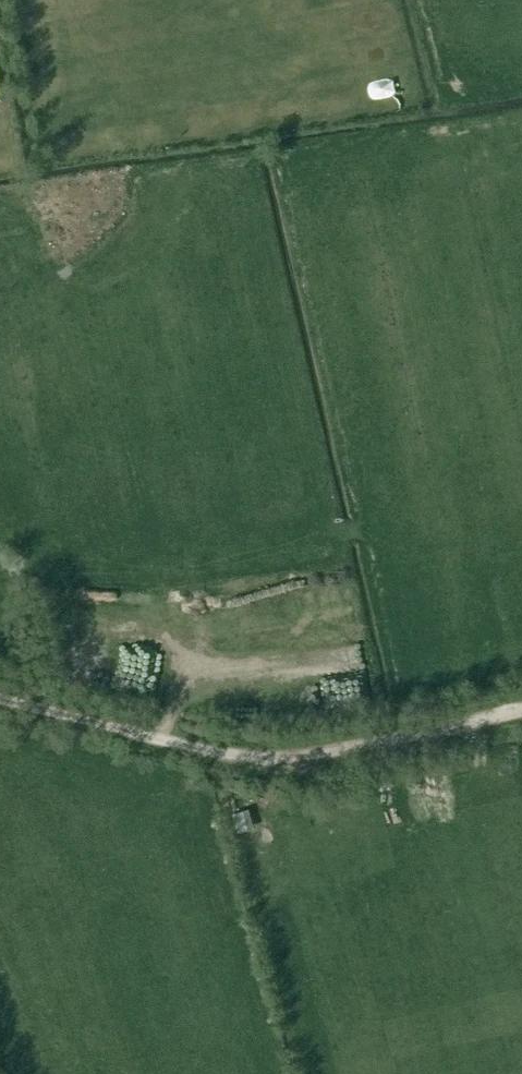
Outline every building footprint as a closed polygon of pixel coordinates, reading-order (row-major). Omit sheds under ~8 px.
[(233,818),(238,837),(254,832),(249,813),(233,818)]
